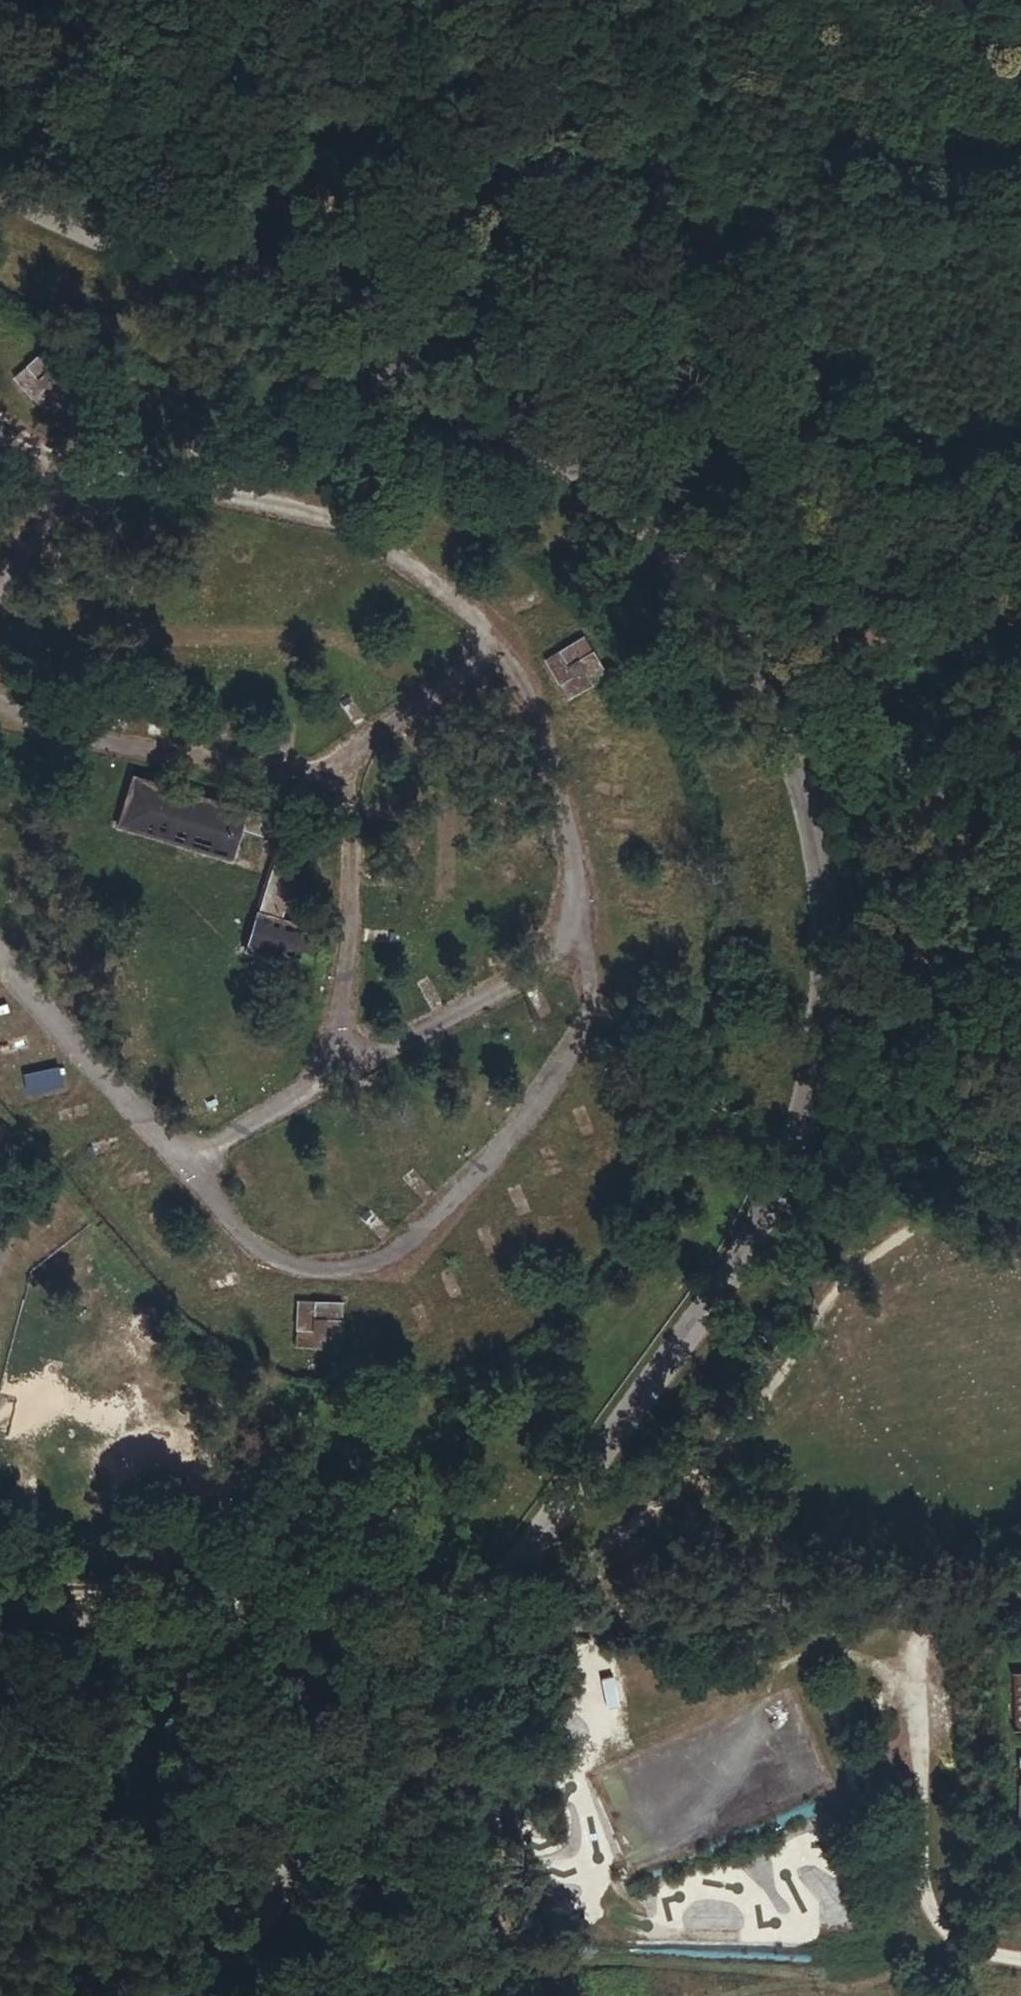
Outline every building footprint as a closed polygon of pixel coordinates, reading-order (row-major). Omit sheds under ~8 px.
[(51,352),(19,378),(45,409),(77,383),(51,352)] [(585,640),(550,661),(570,699),(608,676),(585,640)] [(310,831),(133,775),(122,809),(128,810),(124,824),(174,840),(172,844),(200,853),(202,848),(218,853),(216,857),(232,862),(242,830),(282,843),(249,946),(300,962),(298,968),(314,974),(320,955),(327,957),(330,945),(324,943),(328,933),(282,918),(310,831)] [(344,1308),(302,1306),(300,1348),(343,1350),(344,1308)]
